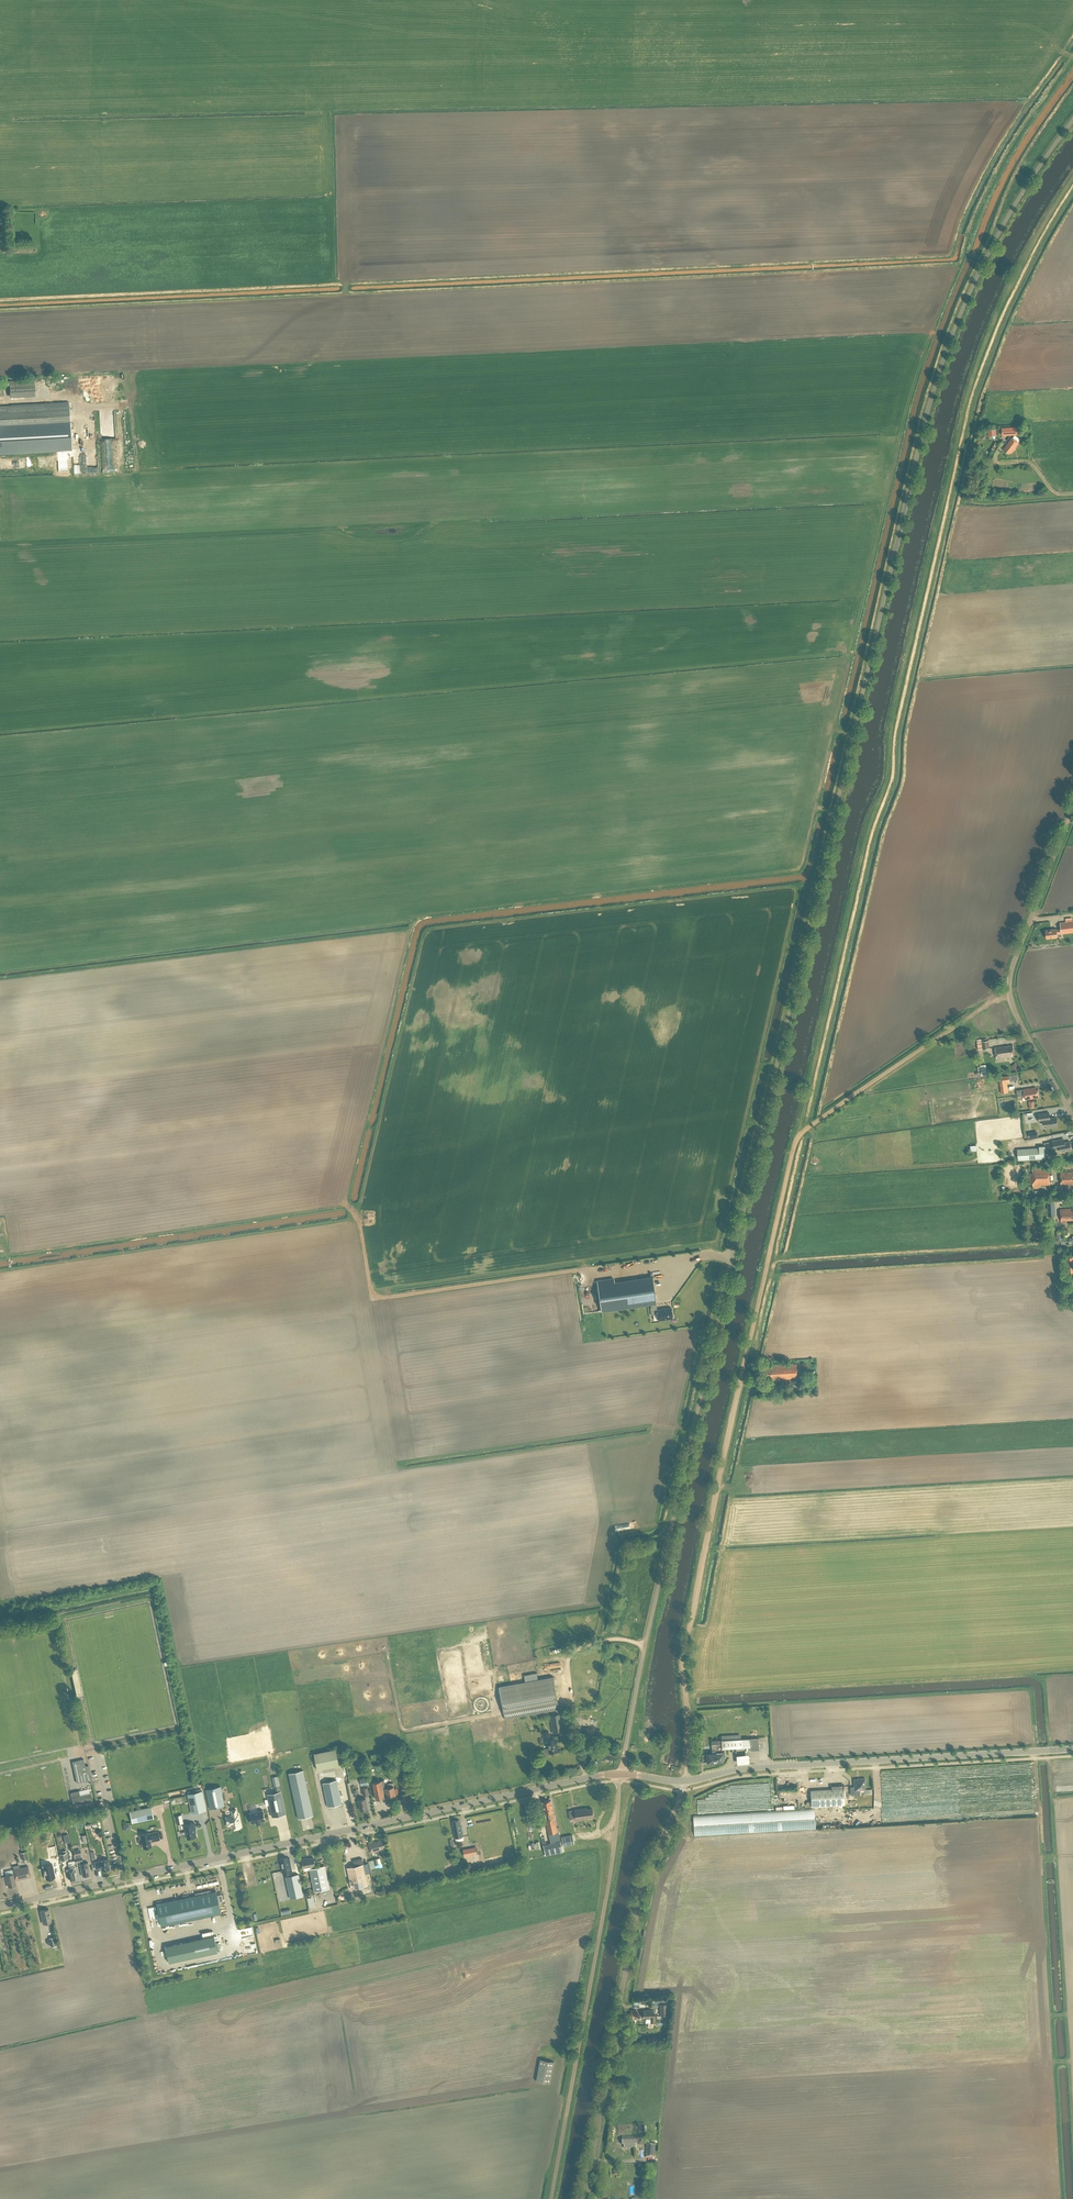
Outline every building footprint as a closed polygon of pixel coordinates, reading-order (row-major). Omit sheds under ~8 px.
[(34,380),(9,381),(10,398),(35,397),(34,380)] [(0,406),(0,431),(70,428),(69,402),(0,406)] [(1012,438),(1003,449),(1009,454),(1010,452),(1011,453),(1019,442),(1012,438)] [(1046,929),(1047,938),(1058,937),(1057,934),(1062,933),(1062,934),(1072,933),(1072,921),(1071,921),(1071,918),(1066,918),(1066,922),(1060,923),(1061,928),(1057,928),(1046,929)] [(988,1041),(976,1042),(977,1050),(989,1048),(988,1041)] [(995,1047),(997,1059),(1013,1057),(1013,1054),(1014,1054),(1013,1045),(995,1047)] [(1007,1082),(1009,1082),(1009,1076),(999,1077),(1001,1093),(1008,1092),(1007,1082)] [(1023,1089),(1025,1100),(1039,1097),(1038,1089),(1036,1089),(1036,1087),(1032,1088),(1030,1089),(1030,1088),(1023,1089)] [(1057,1118),(1049,1118),(1049,1113),(1039,1114),(1040,1121),(1044,1121),(1044,1124),(1047,1123),(1047,1129),(1053,1128),(1053,1126),(1058,1126),(1057,1118)] [(1065,1142),(1065,1139),(1060,1139),(1053,1141),(1054,1149),(1059,1148),(1060,1152),(1072,1150),(1070,1141),(1065,1142)] [(1039,1147),(1017,1149),(1018,1160),(1046,1158),(1045,1146),(1039,1146),(1039,1147)] [(1039,1166),(1033,1166),(1033,1168),(1033,1174),(1030,1174),(1030,1183),(1033,1183),(1033,1188),(1041,1188),(1041,1185),(1050,1185),(1050,1168),(1039,1168),(1039,1166)] [(1061,1173),(1061,1185),(1072,1185),(1072,1172),(1061,1173)] [(1062,1222),(1072,1221),(1072,1202),(1071,1202),(1072,1208),(1061,1209),(1062,1222)] [(1068,1244),(1068,1241),(1066,1241),(1066,1238),(1063,1238),(1063,1236),(1062,1236),(1062,1232),(1058,1232),(1058,1233),(1058,1241),(1061,1241),(1061,1244),(1068,1244)] [(602,1312),(651,1305),(656,1304),(657,1304),(653,1276),(615,1282),(598,1284),(602,1312)] [(656,1304),(651,1305),(651,1307),(650,1307),(651,1315),(657,1314),(658,1320),(673,1318),(671,1308),(657,1310),(656,1304)] [(767,1380),(798,1378),(797,1365),(770,1367),(771,1368),(767,1368),(767,1369),(764,1369),(765,1379),(767,1378),(767,1380)] [(69,1669),(73,1695),(78,1695),(74,1668),(69,1669)] [(505,1719),(559,1709),(554,1676),(499,1686),(505,1719)] [(550,1715),(553,1733),(563,1731),(560,1713),(550,1715)] [(583,1733),(582,1736),(592,1738),(593,1729),(582,1727),(581,1732),(583,1733)] [(558,1751),(556,1738),(550,1739),(549,1732),(542,1733),(545,1745),(546,1745),(547,1748),(544,1749),(545,1755),(548,1754),(549,1753),(558,1751)] [(722,1752),(722,1748),(750,1747),(750,1750),(759,1750),(759,1738),(741,1739),(741,1734),(721,1735),(721,1740),(711,1740),(712,1752),(712,1753),(707,1753),(702,1754),(702,1762),(703,1762),(703,1763),(713,1762),(713,1761),(722,1761),(722,1757),(724,1756),(724,1751),(722,1752)] [(339,1765),(336,1749),(314,1753),(317,1769),(339,1765)] [(612,1761),(613,1755),(611,1755),(611,1751),(607,1750),(607,1754),(599,1753),(598,1759),(612,1761)] [(748,1754),(737,1755),(738,1764),(749,1763),(748,1754)] [(89,1765),(88,1765),(85,1766),(84,1759),(72,1761),(77,1782),(84,1781),(85,1781),(90,1780),(91,1784),(92,1784),(92,1783),(93,1783),(92,1782),(92,1779),(91,1777),(89,1765)] [(299,1818),(313,1815),(303,1770),(289,1773),(299,1818)] [(404,1806),(410,1804),(410,1802),(411,1802),(409,1791),(408,1792),(407,1788),(407,1787),(405,1776),(399,1777),(402,1788),(403,1788),(403,1789),(402,1789),(403,1793),(401,1793),(404,1806)] [(376,1799),(396,1795),(393,1783),(385,1784),(384,1779),(373,1782),(376,1799)] [(866,1789),(865,1779),(854,1779),(854,1786),(850,1786),(851,1794),(860,1794),(860,1789),(866,1789)] [(342,1803),(337,1780),(323,1783),(328,1806),(342,1803)] [(210,1809),(225,1805),(221,1786),(206,1789),(210,1809)] [(845,1805),(844,1788),(811,1790),(812,1807),(845,1805)] [(93,1801),(91,1792),(80,1795),(79,1790),(70,1792),(73,1806),(93,1801)] [(202,1791),(188,1794),(192,1813),(206,1810),(202,1791)] [(285,1814),(280,1791),(267,1794),(272,1817),(285,1814)] [(361,1810),(368,1809),(366,1798),(358,1800),(361,1810)] [(542,1802),(546,1820),(549,1834),(560,1831),(559,1827),(557,1827),(555,1818),(554,1818),(553,1811),(551,1800),(542,1802)] [(154,1818),(151,1806),(130,1811),(132,1822),(154,1818)] [(592,1808),(587,1809),(587,1807),(575,1809),(576,1820),(589,1818),(589,1817),(594,1816),(592,1808)] [(237,1814),(236,1809),(231,1810),(232,1815),(226,1816),(225,1811),(226,1816),(225,1817),(227,1824),(233,1823),(233,1825),(233,1826),(234,1826),(234,1828),(241,1827),(238,1814),(237,1814)] [(814,1809),(691,1815),(692,1835),(815,1829),(814,1809)] [(265,1820),(263,1810),(249,1813),(252,1823),(256,1822),(256,1823),(261,1822),(261,1821),(265,1820)] [(180,1814),(173,1815),(174,1824),(181,1823),(180,1814)] [(86,1825),(97,1823),(95,1817),(85,1819),(86,1825)] [(453,1820),(453,1824),(452,1825),(455,1838),(464,1836),(461,1823),(460,1823),(459,1819),(453,1820)] [(196,1828),(195,1822),(184,1825),(187,1838),(196,1836),(195,1829),(196,1828)] [(102,1832),(103,1832),(100,1828),(95,1831),(98,1835),(100,1837),(104,1835),(102,1832)] [(151,1841),(160,1839),(158,1831),(149,1833),(149,1832),(140,1834),(141,1838),(139,1839),(140,1844),(142,1843),(143,1848),(145,1847),(145,1848),(148,1848),(150,1847),(150,1846),(152,1846),(151,1841)] [(572,1834),(562,1837),(564,1846),(574,1844),(572,1834)] [(378,1851),(383,1850),(386,1850),(383,1838),(378,1840),(375,1841),(375,1840),(368,1842),(371,1853),(379,1851),(378,1851)] [(48,1847),(50,1858),(58,1856),(56,1846),(48,1847)] [(476,1846),(463,1849),(465,1857),(477,1854),(476,1846)] [(89,1870),(90,1870),(88,1862),(83,1863),(82,1856),(75,1858),(76,1862),(79,1861),(80,1863),(82,1876),(90,1874),(89,1870)] [(290,1857),(288,1858),(287,1856),(280,1858),(283,1874),(287,1873),(290,1872),(293,1872),(290,1857)] [(102,1870),(109,1868),(107,1857),(99,1859),(99,1860),(94,1861),(96,1868),(101,1867),(102,1870)] [(330,1889),(325,1866),(315,1868),(314,1865),(315,1865),(314,1857),(308,1858),(302,1859),(304,1867),(311,1866),(312,1869),(310,1869),(315,1892),(330,1889)] [(368,1885),(362,1858),(353,1860),(354,1866),(347,1867),(352,1889),(368,1885)] [(43,1865),(46,1879),(55,1877),(52,1863),(43,1865)] [(76,1872),(75,1867),(74,1867),(73,1863),(69,1864),(69,1868),(66,1869),(68,1878),(70,1878),(70,1880),(76,1879),(74,1873),(76,1872)] [(15,1880),(30,1876),(28,1866),(13,1869),(14,1873),(6,1875),(8,1886),(16,1885),(15,1880)] [(303,1896),(299,1874),(291,1875),(290,1872),(287,1873),(288,1876),(286,1876),(290,1898),(303,1896)] [(221,1912),(217,1891),(157,1904),(162,1925),(221,1912)] [(43,1923),(52,1921),(49,1909),(40,1910),(43,1923)] [(218,1951),(214,1935),(166,1946),(169,1962),(218,1951)] [(660,2004),(660,2015),(668,2015),(668,2003),(660,2004)] [(643,2018),(650,2018),(650,2022),(656,2022),(655,2017),(655,2014),(654,2014),(654,2009),(643,2010),(643,2018)] [(550,2083),(554,2061),(540,2059),(536,2080),(550,2083)] [(636,2148),(636,2138),(623,2137),(623,2145),(624,2146),(624,2148),(636,2148)] [(655,2146),(646,2146),(646,2158),(655,2158),(655,2146)]
